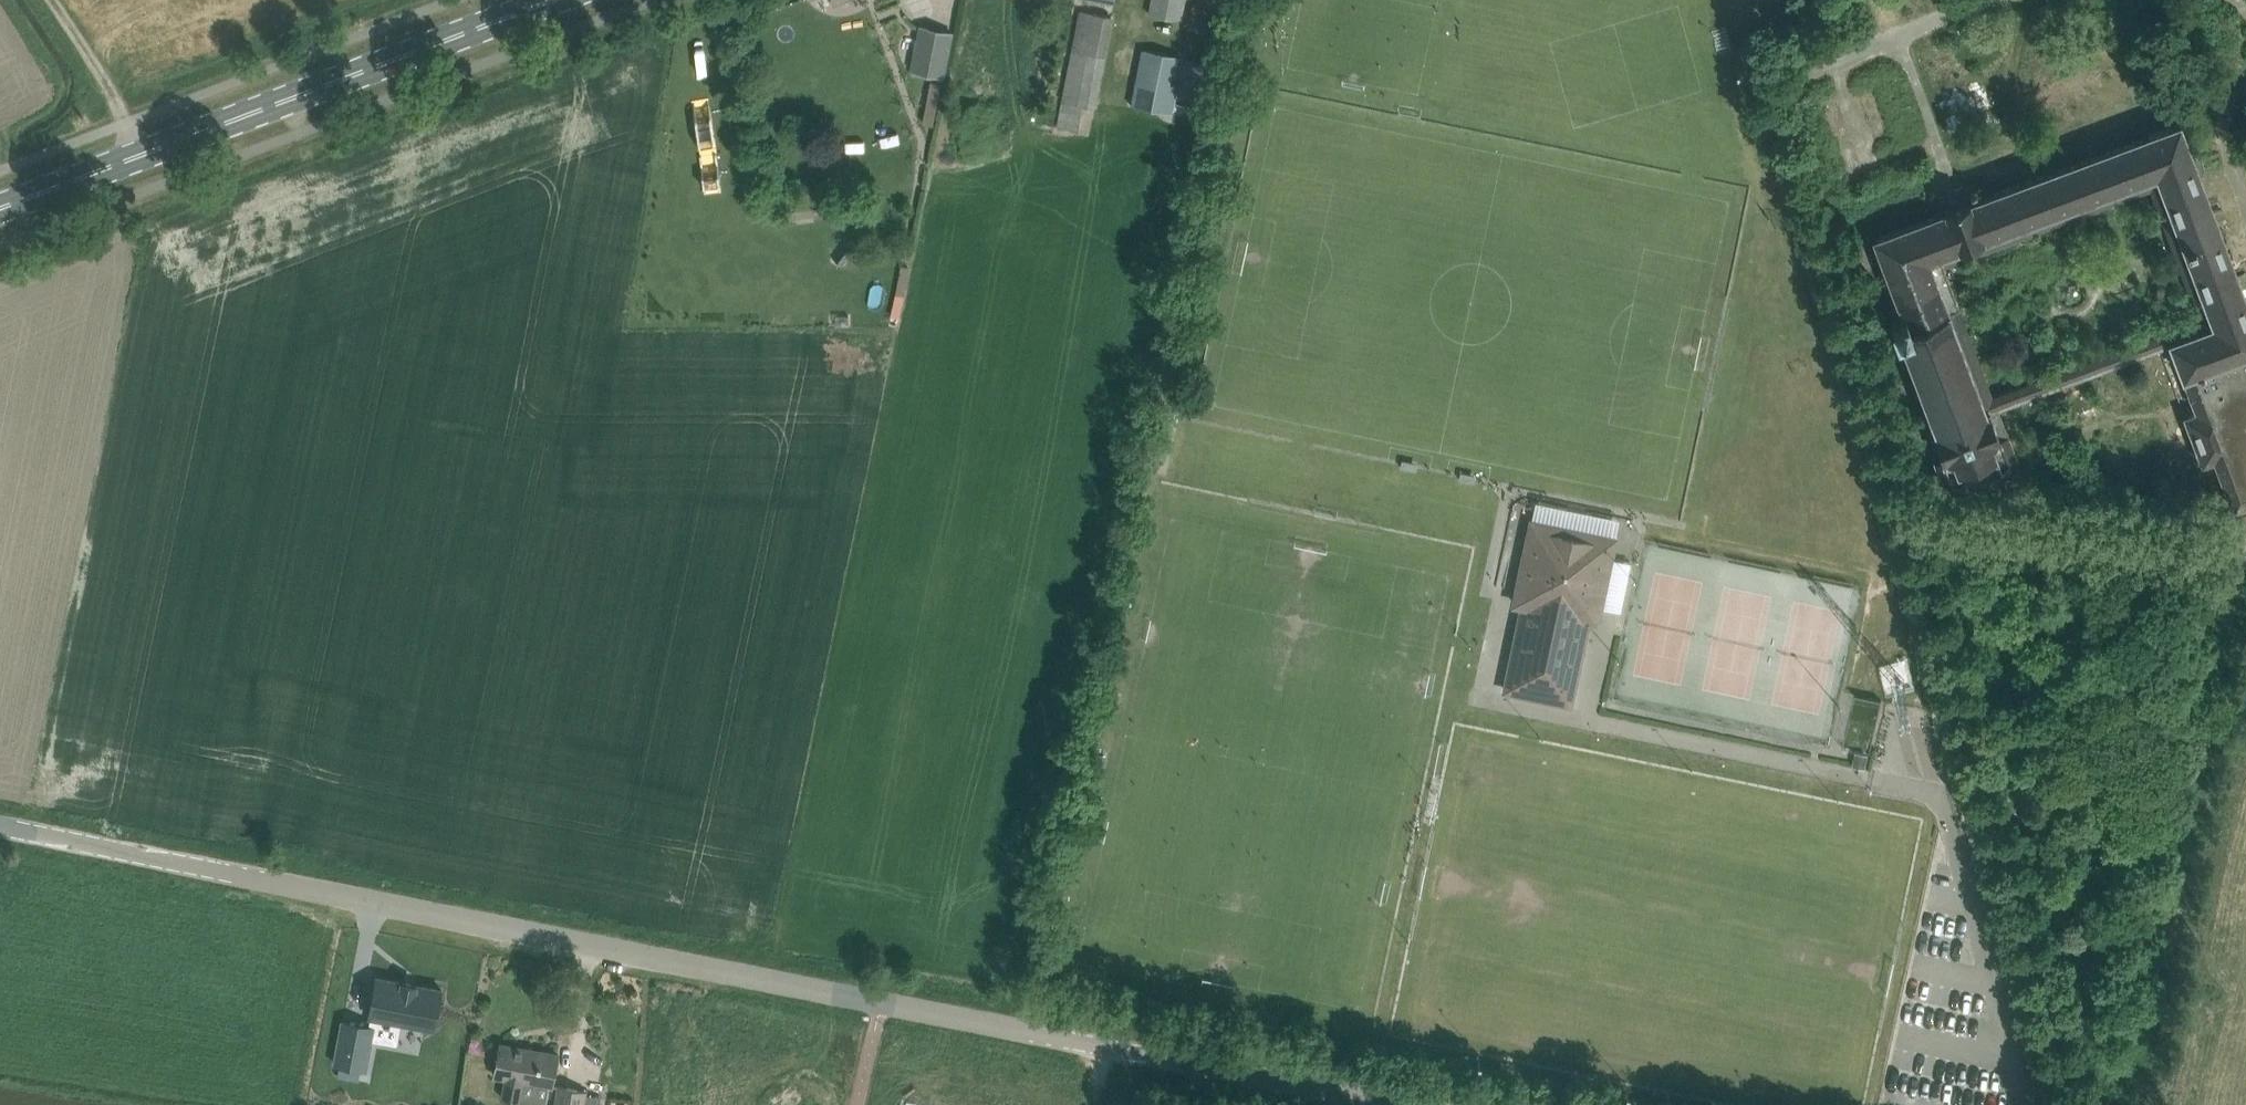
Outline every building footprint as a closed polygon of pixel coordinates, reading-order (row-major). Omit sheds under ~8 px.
[(1148,13),(1182,19),(1186,0),(1151,0),(1148,13)] [(1079,8),(1071,49),(1103,55),(1111,14),(1079,8)] [(911,70),(913,70),(944,77),(945,77),(954,31),(920,24),(911,70)] [(1143,48),(1132,104),(1173,113),(1175,103),(1185,57),(1143,48)] [(923,80),(925,109),(941,108),(939,79),(923,80)] [(1938,214),(1876,237),(1904,314),(1892,318),(1897,333),(1902,331),(1939,428),(1932,431),(1943,459),(1936,462),(1946,489),(1958,495),(2014,473),(2021,459),(2001,408),(2171,343),(2198,412),(2186,417),(2203,461),(2215,457),(2234,508),(2245,503),(2245,299),(2199,173),(2201,172),(2204,165),(2201,158),(2194,154),(2192,155),(2180,123),(2047,173),(2047,171),(1938,212),(1938,214)] [(844,265),(854,253),(842,244),(832,256),(844,265)] [(1530,576),(1506,689),(1571,703),(1595,590),(1604,592),(1615,538),(1533,521),(1521,575),(1530,576)] [(1868,754),(1856,751),(1854,760),(1866,763),(1868,754)] [(431,1029),(439,990),(374,977),(366,1016),(431,1029)] [(333,1064),(364,1070),(373,1026),(342,1020),(333,1064)] [(502,1042),(498,1064),(496,1074),(508,1076),(504,1097),(546,1104),(550,1083),(554,1084),(560,1053),(502,1042)] [(561,1085),(557,1104),(584,1104),(587,1090),(561,1085)]
